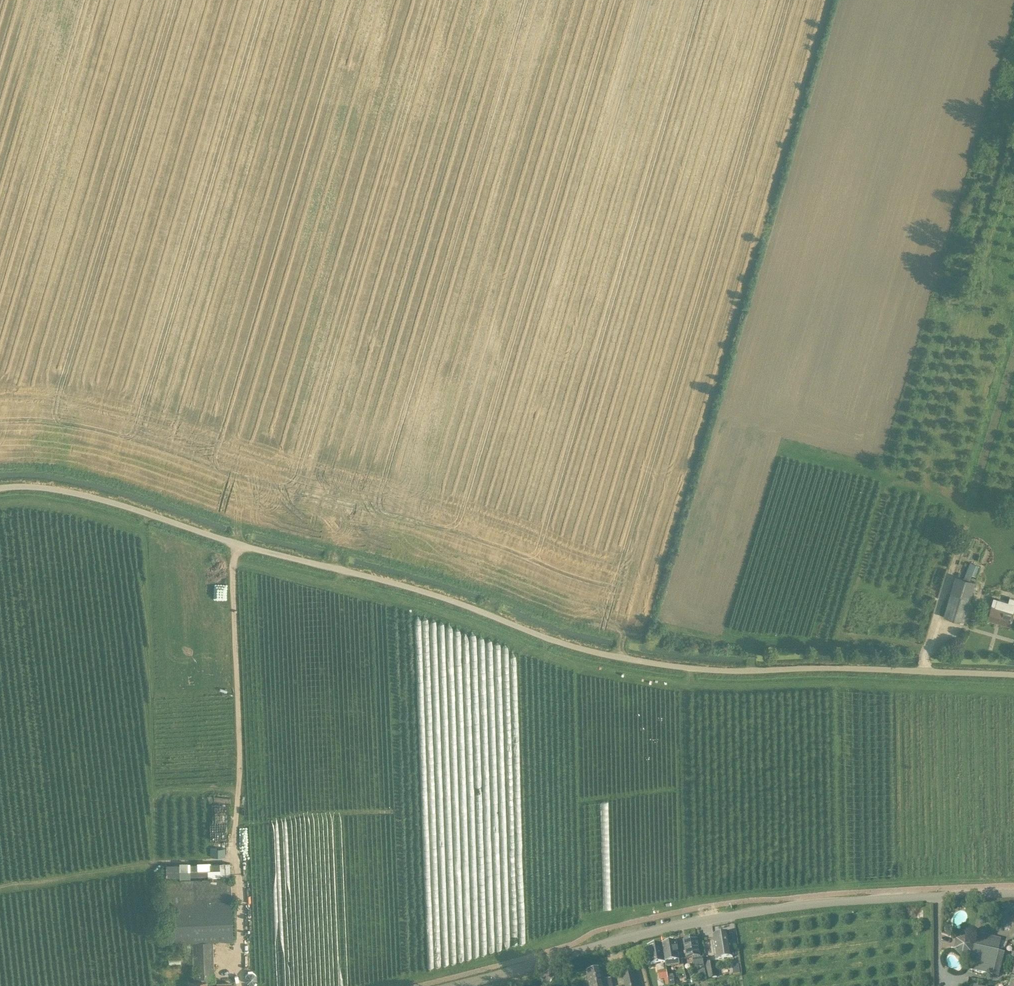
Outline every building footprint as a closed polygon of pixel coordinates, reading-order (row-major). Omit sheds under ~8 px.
[(970,579),(972,574),(977,576),(981,566),(970,562),(964,577),(970,579)] [(955,575),(943,616),(963,622),(976,581),(955,575)] [(988,618),(1010,625),(1013,611),(1013,604),(994,598),(992,605),(988,618)] [(189,878),(189,876),(207,875),(207,864),(189,864),(189,862),(181,863),(181,864),(166,865),(166,876),(181,876),(181,878),(189,878)] [(230,983),(214,983),(212,940),(232,940),(230,887),(230,878),(162,880),(164,942),(168,942),(192,941),(193,980),(192,980),(192,985),(230,985),(230,983)] [(732,958),(729,934),(714,936),(717,960),(732,958)] [(700,957),(697,939),(684,941),(687,959),(700,957)] [(676,942),(662,945),(664,962),(666,962),(666,967),(680,965),(676,942)] [(664,962),(662,945),(647,947),(650,965),(664,962)] [(975,946),(969,971),(993,976),(999,952),(975,946)] [(703,958),(694,960),(695,969),(705,967),(703,958)] [(712,963),(707,964),(709,978),(718,976),(715,962),(712,963)] [(603,981),(601,970),(587,973),(590,985),(612,985),(610,979),(603,981)] [(667,971),(658,973),(659,981),(668,979),(667,971)] [(256,975),(253,972),(252,972),(247,972),(244,976),(245,981),(249,984),(253,983),(256,980),(256,975)] [(635,973),(622,976),(625,985),(637,985),(635,973)]
